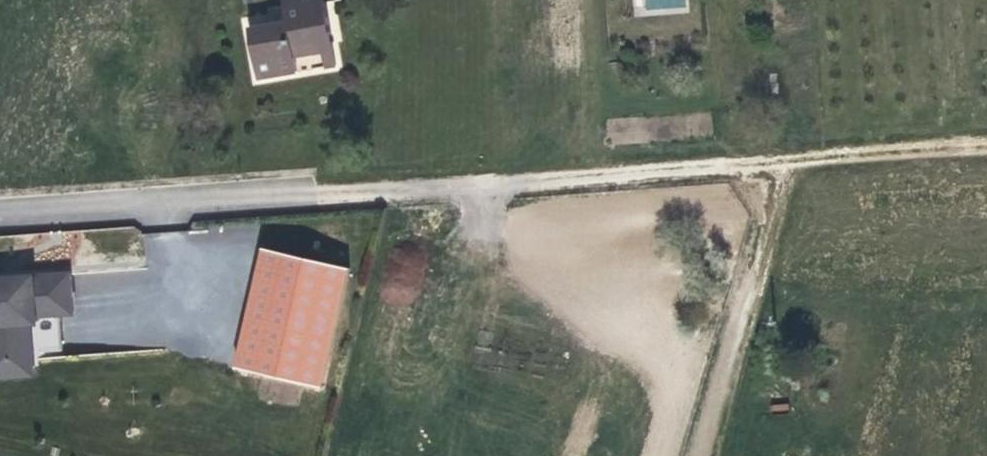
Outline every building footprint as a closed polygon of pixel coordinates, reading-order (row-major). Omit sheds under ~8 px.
[(254,82),(293,77),(291,60),(303,59),(329,55),(322,5),(299,8),(298,0),(275,0),(280,36),(270,37),(270,31),(247,34),(254,82)] [(331,72),(329,55),(303,59),(306,75),(331,72)] [(353,266),(267,247),(238,367),(325,387),(353,266)] [(36,359),(43,359),(43,351),(64,350),(63,312),(76,312),(74,272),(0,277),(0,361),(36,359)] [(36,359),(0,361),(0,375),(36,374),(36,359)]
